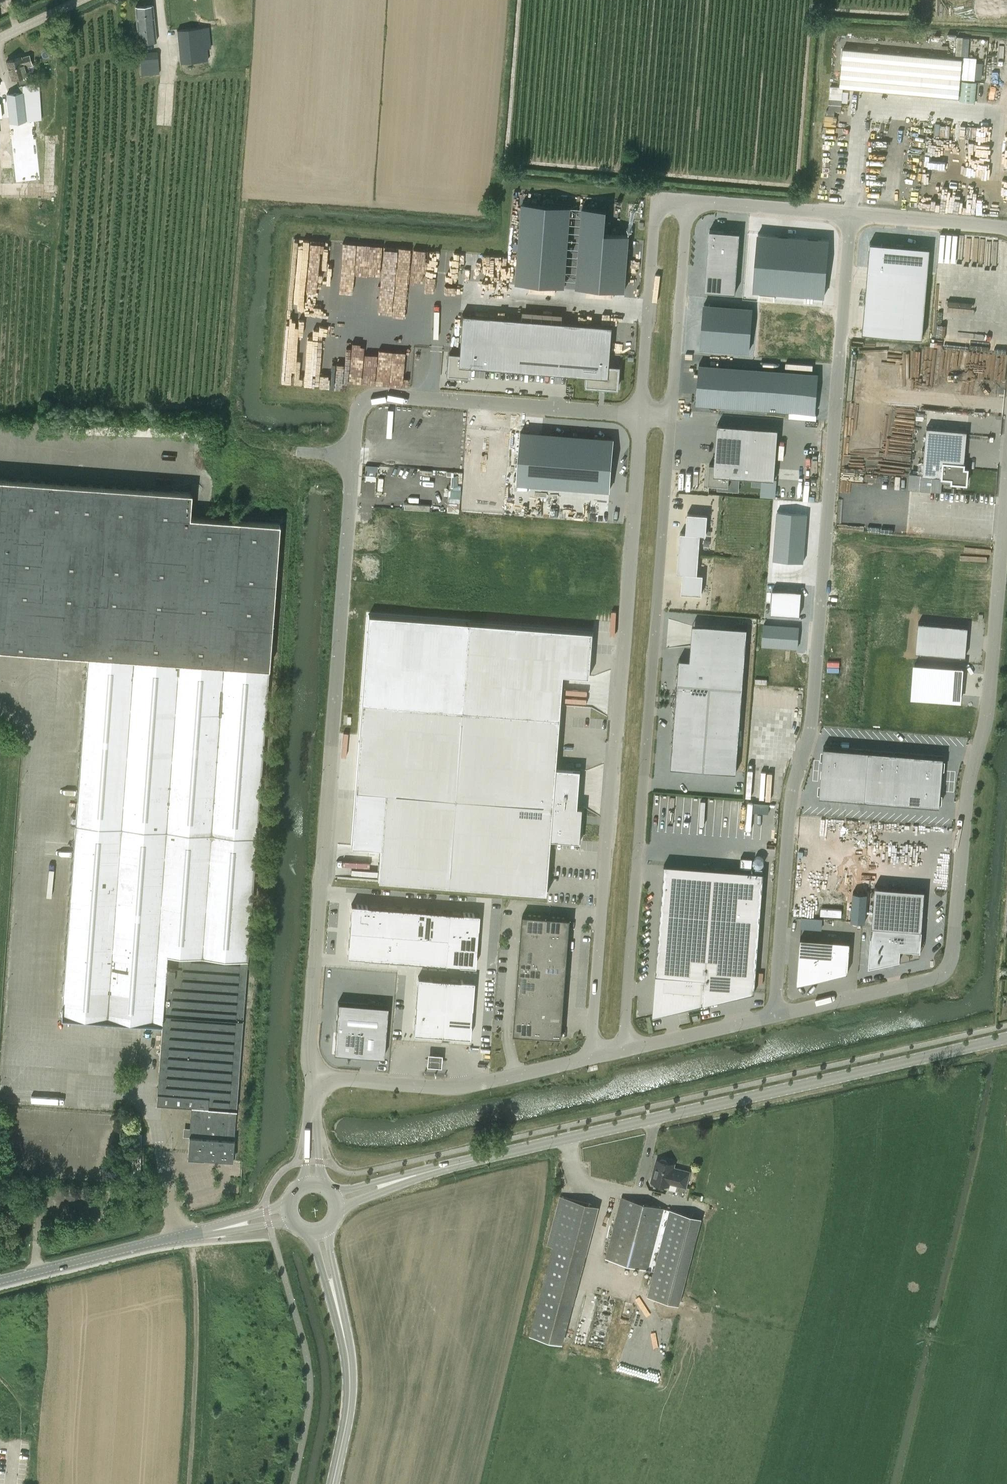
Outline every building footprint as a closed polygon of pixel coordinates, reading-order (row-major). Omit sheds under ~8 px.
[(153,5),(135,6),(138,43),(156,41),(153,5)] [(208,61),(207,49),(211,48),(209,26),(177,30),(180,63),(208,61)] [(970,38),(963,38),(962,56),(969,57),(970,50),(968,49),(968,45),(970,46),(970,38)] [(842,49),(839,87),(959,98),(962,60),(842,49)] [(141,76),(159,74),(158,52),(139,53),(141,76)] [(19,92),(6,93),(9,122),(26,121),(42,119),(40,88),(31,89),(31,82),(28,83),(26,75),(27,74),(24,68),(33,65),(29,54),(21,57),(6,61),(12,79),(16,78),(18,84),(19,92)] [(974,80),(976,58),(963,57),(961,79),(974,80)] [(975,102),(976,82),(961,81),(959,101),(975,102)] [(980,122),(964,121),(963,133),(980,134),(980,122)] [(710,230),(705,290),(735,292),(739,232),(710,230)] [(763,234),(758,285),(814,289),(819,239),(763,234)] [(893,244),(863,244),(864,268),(893,269),(893,244)] [(863,268),(859,325),(890,326),(893,270),(863,268)] [(712,304),(710,351),(751,354),(753,306),(712,304)] [(448,353),(446,375),(469,377),(470,366),(588,375),(587,386),(620,389),(622,366),(610,365),(613,326),(462,314),(459,353),(448,353)] [(699,365),(696,404),(755,409),(759,370),(699,365)] [(759,370),(755,409),(815,414),(818,375),(759,370)] [(454,463),(455,423),(420,423),(418,463),(454,463)] [(710,464),(708,484),(728,485),(729,476),(774,479),(777,428),(718,424),(715,464),(710,464)] [(926,427),(922,474),(941,476),(941,477),(952,478),(951,482),(966,483),(968,468),(965,467),(965,463),(964,463),(967,430),(926,427)] [(520,431),(516,482),(610,489),(614,439),(520,431)] [(365,474),(377,475),(378,465),(366,464),(365,474)] [(280,523),(190,516),(191,492),(0,478),(0,648),(87,655),(61,1016),(162,1024),(156,1104),(191,1106),(188,1153),(187,1157),(188,1157),(233,1160),(236,1110),(248,959),(269,668),(280,523)] [(777,511),(773,560),(803,562),(807,513),(777,511)] [(679,553),(677,572),(683,573),(682,592),(702,594),(703,573),(697,573),(699,555),(700,534),(706,534),(708,514),(688,513),(686,533),(680,532),(679,553)] [(769,585),(767,614),(792,616),(794,586),(769,585)] [(362,614),(343,855),(378,859),(378,880),(547,892),(553,841),(583,841),(583,802),(554,804),(561,717),(461,709),(468,623),(362,614)] [(918,622),(916,652),(965,656),(968,626),(918,622)] [(468,623),(461,709),(561,717),(564,674),(591,676),(594,632),(468,623)] [(764,624),(762,646),(797,648),(799,626),(764,624)] [(680,658),(671,767),(736,772),(747,627),(725,626),(722,662),(690,659),(680,658)] [(913,664),(910,698),(960,701),(962,667),(913,664)] [(823,746),(819,796),(940,806),(944,756),(823,746)] [(740,859),(739,869),(751,870),(751,859),(740,859)] [(764,872),(664,864),(653,999),(703,1003),(704,987),(754,992),(764,872)] [(875,886),(869,966),(899,958),(900,948),(920,950),(925,890),(875,886)] [(867,893),(864,893),(854,892),(851,920),(862,921),(864,921),(867,893)] [(479,914),(351,904),(348,956),(475,966),(479,914)] [(545,931),(546,916),(523,914),(521,929),(545,931)] [(570,918),(546,916),(545,931),(569,933),(570,918)] [(802,917),(802,918),(801,928),(821,930),(822,919),(802,917)] [(545,931),(521,929),(520,944),(544,946),(545,931)] [(568,948),(569,933),(545,931),(544,946),(568,948)] [(800,937),(798,967),(800,967),(799,981),(828,974),(828,970),(848,971),(850,941),(800,937)] [(519,959),(543,961),(544,946),(520,944),(519,959)] [(543,961),(567,963),(568,948),(544,946),(543,961)] [(519,959),(518,974),(542,976),(543,961),(519,959)] [(566,978),(567,963),(543,961),(542,976),(566,978)] [(517,989),(541,991),(542,976),(518,974),(517,989)] [(542,976),(541,991),(564,993),(566,978),(542,976)] [(474,981),(418,977),(414,1032),(470,1037),(474,981)] [(540,1006),(541,991),(517,989),(516,1004),(540,1006)] [(564,993),(541,991),(540,1006),(563,1008),(564,993)] [(338,1001),(335,1037),(349,1054),(384,1056),(387,1005),(338,1001)] [(516,1004),(515,1019),(539,1021),(540,1006),(516,1004)] [(540,1006),(539,1021),(562,1023),(563,1008),(540,1006)] [(539,1021),(515,1019),(514,1034),(537,1036),(539,1021)] [(562,1023),(539,1021),(537,1036),(561,1038),(562,1023)] [(443,1054),(427,1053),(427,1064),(442,1065),(443,1054)] [(670,1165),(668,1164),(668,1163),(670,1163),(667,1162),(666,1160),(662,1159),(660,1160),(658,1159),(654,1172),(653,1173),(652,1177),(653,1179),(652,1181),(668,1185),(669,1182),(686,1187),(690,1171),(673,1167),(671,1167),(670,1165)] [(561,1195),(548,1245),(554,1246),(530,1335),(561,1343),(584,1254),(597,1204),(561,1195)] [(701,1218),(622,1197),(606,1258),(654,1270),(647,1296),(679,1304),(701,1218)]
